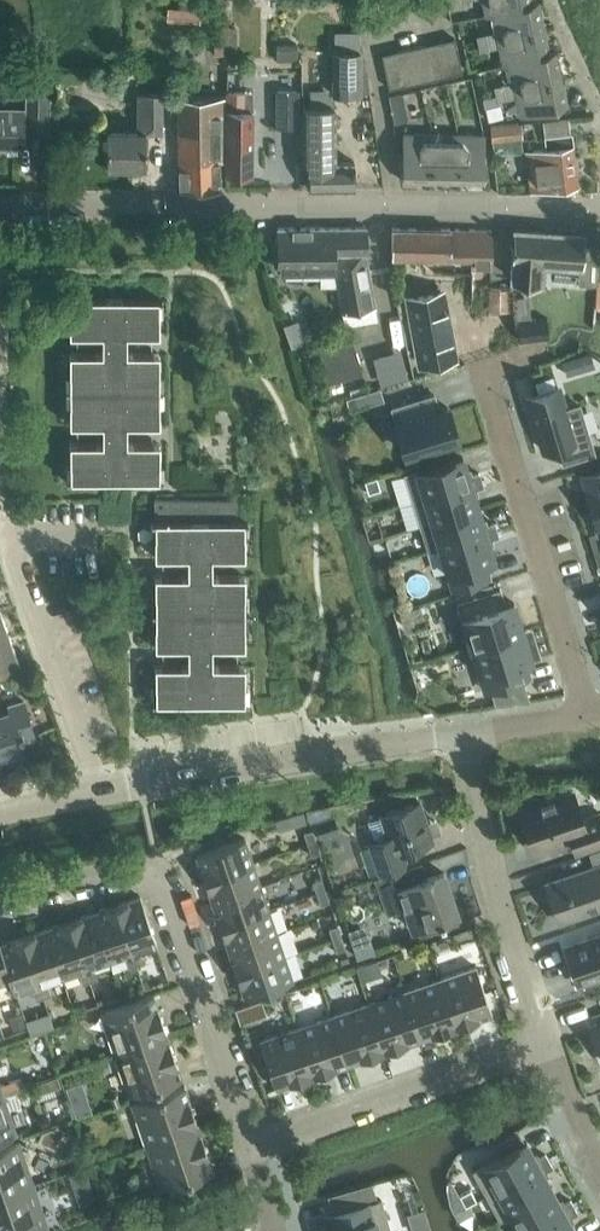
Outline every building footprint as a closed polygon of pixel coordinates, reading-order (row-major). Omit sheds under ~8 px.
[(486,16),(492,15),(492,14),(533,5),(532,4),(531,0),(482,0),(486,16)] [(477,36),(479,44),(544,29),(539,3),(532,4),(533,5),(492,14),(492,15),(496,32),(477,36)] [(200,12),(168,9),(167,20),(199,23),(200,12)] [(236,29),(225,29),(226,52),(236,52),(236,29)] [(544,29),(479,44),(480,51),(499,47),(503,66),(509,64),(550,55),(550,54),(544,29)] [(455,39),(440,42),(448,76),(462,73),(455,39)] [(440,42),(425,45),(433,80),(448,76),(440,42)] [(277,44),(277,61),(297,61),(297,45),(277,44)] [(425,45),(397,52),(404,86),(433,80),(425,45)] [(360,52),(334,52),(334,95),(360,95),(360,52)] [(404,86),(397,52),(382,55),(389,89),(404,86)] [(494,86),(496,93),(562,79),(556,52),(550,54),(550,55),(509,64),(513,82),(494,86)] [(562,79),(496,93),(497,100),(516,96),(520,115),(567,105),(562,79)] [(28,89),(27,132),(46,133),(47,89),(28,89)] [(229,96),(229,92),(227,92),(226,152),(226,176),(252,176),(252,112),(245,112),(245,96),(229,96)] [(298,92),(278,92),(278,126),(298,126),(298,92)] [(496,93),(482,96),(485,107),(498,104),(497,100),(496,93)] [(138,132),(107,132),(107,166),(145,166),(145,133),(162,133),(162,132),(161,132),(161,94),(138,94),(138,132)] [(223,97),(179,97),(178,97),(179,131),(180,190),(220,189),(220,161),(226,161),(226,152),(224,152),(223,97)] [(309,163),(309,189),(354,188),(354,162),(334,162),(334,107),(303,107),(304,163),(309,163)] [(23,110),(0,110),(0,146),(22,147),(23,110)] [(520,124),(491,127),(492,142),(521,139),(520,124)] [(403,181),(430,182),(431,134),(404,133),(403,181)] [(431,134),(430,182),(456,183),(457,134),(431,134)] [(457,134),(456,183),(483,183),(484,135),(457,134)] [(533,151),(537,189),(537,190),(577,185),(575,170),(577,169),(576,157),(574,158),(571,134),(546,136),(547,149),(533,151)] [(366,228),(278,229),(278,235),(276,238),(275,241),(276,245),(277,248),(278,254),(280,254),(280,270),(320,270),(320,285),(337,285),(342,312),(375,306),(366,254),(366,228)] [(472,267),(490,268),(491,268),(491,230),(392,228),(392,255),(472,256),(472,267)] [(583,236),(554,233),(515,230),(514,243),(511,243),(510,247),(514,247),(512,278),(540,281),(542,261),(552,261),(552,262),(580,265),(583,236)] [(435,287),(403,300),(429,363),(460,350),(435,287)] [(491,292),(490,312),(506,313),(506,293),(491,292)] [(66,389),(66,390),(162,389),(159,389),(159,354),(126,354),(126,335),(159,335),(159,300),(162,300),(162,299),(66,299),(66,301),(69,301),(69,335),(102,335),(102,354),(69,354),(69,389),(66,389)] [(546,318),(518,322),(521,341),(548,337),(546,318)] [(353,341),(320,351),(324,366),(320,367),(325,383),(362,373),(353,341)] [(571,358),(562,361),(567,375),(576,372),(571,358)] [(558,387),(528,396),(545,451),(558,447),(563,462),(594,453),(579,405),(564,410),(558,387)] [(162,389),(66,390),(69,390),(69,425),(102,425),(102,444),(70,444),(70,479),(66,479),(66,480),(163,480),(163,478),(159,478),(159,444),(126,444),(126,425),(159,425),(159,390),(162,390),(162,389)] [(375,389),(360,393),(364,406),(379,402),(375,389)] [(418,400),(388,409),(402,454),(457,437),(448,408),(423,415),(418,400)] [(462,457),(405,474),(413,500),(470,483),(468,476),(462,457)] [(593,509),(599,507),(599,471),(583,476),(593,509)] [(470,483),(413,500),(421,525),(478,508),(472,490),(483,486),(479,473),(468,476),(470,483)] [(378,477),(366,480),(370,492),(381,488),(378,477)] [(592,509),(599,535),(589,538),(593,551),(599,549),(599,507),(592,509)] [(478,508),(421,525),(421,527),(432,523),(440,547),(486,533),(488,540),(498,536),(494,523),(484,526),(478,508)] [(151,521),(151,523),(154,523),(155,557),(187,557),(188,576),(155,576),(155,611),(151,611),(151,612),(248,611),(248,610),(244,610),(244,576),(211,576),(211,557),(244,557),(244,522),(247,522),(247,521),(151,521)] [(486,533),(440,547),(452,588),(486,578),(481,563),(494,559),(488,540),(486,533)] [(500,590),(458,603),(471,647),(522,631),(514,602),(504,605),(500,590)] [(248,611),(151,612),(151,613),(155,613),(155,647),(188,647),(188,666),(155,666),(155,701),(152,701),(152,702),(248,702),(248,700),(245,700),(245,666),(212,666),(212,647),(245,647),(244,612),(248,612),(248,611)] [(0,614),(0,641),(9,637),(1,614),(0,614)] [(522,631),(471,647),(485,691),(506,684),(522,679),(527,678),(522,663),(531,660),(522,631)] [(0,641),(0,668),(18,662),(9,637),(0,641)] [(522,679),(506,684),(512,701),(528,699),(522,679)] [(1,757),(23,750),(20,741),(34,736),(24,702),(8,706),(10,713),(0,716),(0,755),(1,757)] [(522,815),(533,849),(575,834),(580,851),(599,844),(599,813),(583,819),(574,794),(541,805),(542,808),(522,815)] [(388,837),(370,843),(380,874),(408,865),(403,851),(433,841),(420,802),(381,815),(388,837)] [(320,836),(338,830),(334,816),(315,823),(320,836)] [(303,832),(307,844),(316,841),(312,830),(303,832)] [(196,855),(205,879),(253,863),(244,838),(196,855)] [(316,841),(307,844),(311,855),(320,853),(316,841)] [(589,853),(594,868),(546,885),(558,921),(599,907),(599,850),(589,853)] [(253,863),(205,879),(213,902),(261,886),(253,863)] [(408,867),(375,879),(387,915),(406,908),(413,929),(439,921),(440,923),(445,921),(444,919),(458,914),(444,873),(414,883),(408,867)] [(313,882),(316,893),(325,890),(321,879),(313,882)] [(261,886),(213,902),(220,926),(269,909),(261,886)] [(325,890),(316,893),(320,905),(329,902),(325,890)] [(140,896),(116,905),(137,966),(144,963),(140,950),(157,945),(140,896)] [(116,905),(92,913),(109,961),(125,956),(129,968),(137,966),(116,905)] [(269,909),(220,926),(228,949),(277,933),(269,909)] [(92,913),(69,921),(90,982),(97,979),(93,966),(109,961),(92,913)] [(69,921),(46,929),(62,977),(78,971),(82,984),(90,982),(69,921)] [(329,928),(332,939),(341,936),(337,925),(329,928)] [(46,929),(22,937),(43,997),(51,995),(46,982),(62,977),(46,929)] [(277,933),(228,949),(236,972),(284,956),(277,933)] [(341,936),(332,939),(336,951),(345,948),(341,936)] [(567,947),(579,983),(599,976),(599,936),(567,947)] [(0,944),(0,948),(11,979),(10,979),(14,993),(31,987),(35,1000),(43,997),(22,937),(0,944)] [(10,979),(11,979),(0,948),(0,983),(10,979)] [(284,956),(236,972),(245,997),(293,981),(284,956)] [(476,967),(439,979),(455,1027),(492,1015),(476,967)] [(439,979),(404,991),(420,1039),(455,1027),(439,979)] [(404,991),(368,1004),(384,1052),(420,1039),(404,991)] [(101,1012),(115,1054),(167,1036),(153,994),(101,1012)] [(368,1004),(332,1016),(349,1064),(384,1052),(368,1004)] [(22,1012),(11,1016),(15,1029),(26,1025),(22,1012)] [(332,1016),(297,1028),(313,1076),(349,1064),(332,1016)] [(313,1076),(297,1028),(260,1040),(276,1088),(313,1076)] [(167,1036),(115,1054),(130,1097),(182,1079),(167,1036)] [(58,1076),(38,1083),(42,1093),(61,1086),(58,1076)] [(132,1104),(146,1146),(199,1128),(184,1086),(132,1104)] [(0,1094),(0,1141),(16,1135),(2,1093),(0,1094)] [(89,1103),(73,1109),(76,1117),(92,1112),(89,1103)] [(199,1128),(146,1146),(161,1188),(213,1171),(199,1128)] [(33,1184),(19,1142),(0,1148),(0,1196),(33,1184)] [(539,1166),(536,1160),(526,1142),(474,1171),(487,1194),(487,1195),(539,1166)] [(499,1217),(552,1189),(542,1172),(552,1167),(549,1161),(546,1155),(536,1160),(539,1166),(487,1195),(499,1217)] [(85,1169),(69,1175),(73,1185),(89,1179),(85,1169)] [(0,1196),(0,1230),(35,1230),(48,1227),(33,1184),(0,1196)] [(363,1186),(329,1195),(334,1214),(369,1203),(363,1186)] [(465,1206),(476,1200),(470,1189),(459,1195),(465,1206)] [(499,1217),(500,1218),(510,1213),(520,1230),(529,1230),(564,1212),(567,1218),(577,1213),(574,1206),(571,1200),(561,1206),(552,1189),(499,1217)] [(330,1230),(390,1230),(381,1200),(369,1203),(334,1214),(328,1215),(333,1230),(330,1230)] [(564,1212),(529,1230),(575,1230),(567,1218),(564,1212)]
